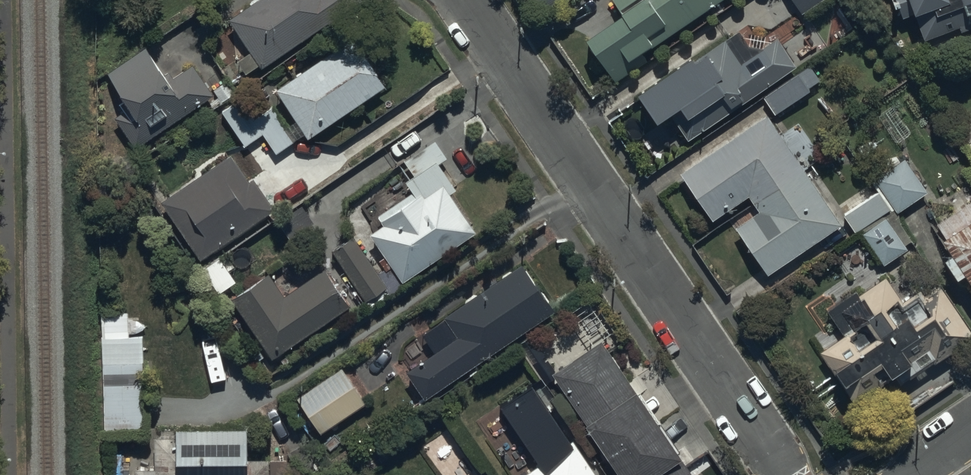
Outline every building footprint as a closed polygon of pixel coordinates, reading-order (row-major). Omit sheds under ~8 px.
[(261,65),(263,69),(368,0),(260,0),(231,19),(253,53),(239,62),(246,75),(261,65)] [(543,10),(559,0),(537,0),(543,10)] [(723,0),(614,0),(625,16),(587,42),(615,83),(648,60),(644,54),(723,0)] [(823,0),(793,0),(802,14),(823,0)] [(903,18),(914,14),(925,42),(957,29),(959,34),(970,29),(970,0),(896,0),(903,18)] [(689,141),(797,67),(777,39),(756,54),(740,30),(698,59),(695,55),(640,93),(661,123),(672,116),(689,141)] [(354,39),(277,90),(309,139),(387,88),(354,39)] [(138,150),(215,96),(193,65),(170,82),(146,48),(108,74),(126,99),(118,105),(123,112),(115,117),(138,150)] [(810,66),(763,98),(775,115),(810,91),(809,90),(820,82),(810,66)] [(257,88),(221,112),(245,147),(262,135),(276,154),(294,141),(257,88)] [(842,226),(769,116),(681,174),(713,221),(748,198),(759,214),(737,228),(768,275),(842,226)] [(384,226),(371,234),(393,267),(379,276),(354,239),(334,253),(365,301),(386,288),(390,294),(408,283),(406,281),(478,234),(452,195),(458,191),(441,165),(448,160),(436,141),(405,161),(414,176),(405,181),(413,193),(377,216),(384,226)] [(232,155),(162,202),(202,261),(276,211),(255,179),(250,182),(232,155)] [(877,180),(898,212),(927,192),(906,160),(877,180)] [(843,217),(855,234),(890,211),(878,194),(843,217)] [(934,230),(970,285),(970,205),(934,230)] [(863,236),(884,267),(908,251),(887,220),(863,236)] [(424,401),(556,313),(525,265),(445,318),(459,339),(406,374),(424,401)] [(297,344),(351,307),(325,270),(285,297),(270,274),(231,301),(274,363),(279,360),(284,367),(293,360),(289,354),(299,347),(297,344)] [(821,354),(855,405),(896,378),(901,386),(929,367),(932,371),(943,364),(941,360),(970,340),(970,333),(936,280),(902,302),(887,279),(861,297),(856,290),(827,309),(846,337),(821,354)] [(145,338),(102,339),(104,430),(146,429),(145,338)] [(553,377),(620,474),(693,474),(603,343),(553,377)] [(322,434),(367,403),(342,367),(297,398),(322,434)] [(533,379),(501,404),(552,470),(545,474),(607,474),(533,379)] [(137,474),(271,474),(285,474),(285,445),(262,445),(262,458),(251,458),(251,429),(176,429),(176,436),(155,436),(155,469),(137,469),(137,474)]
